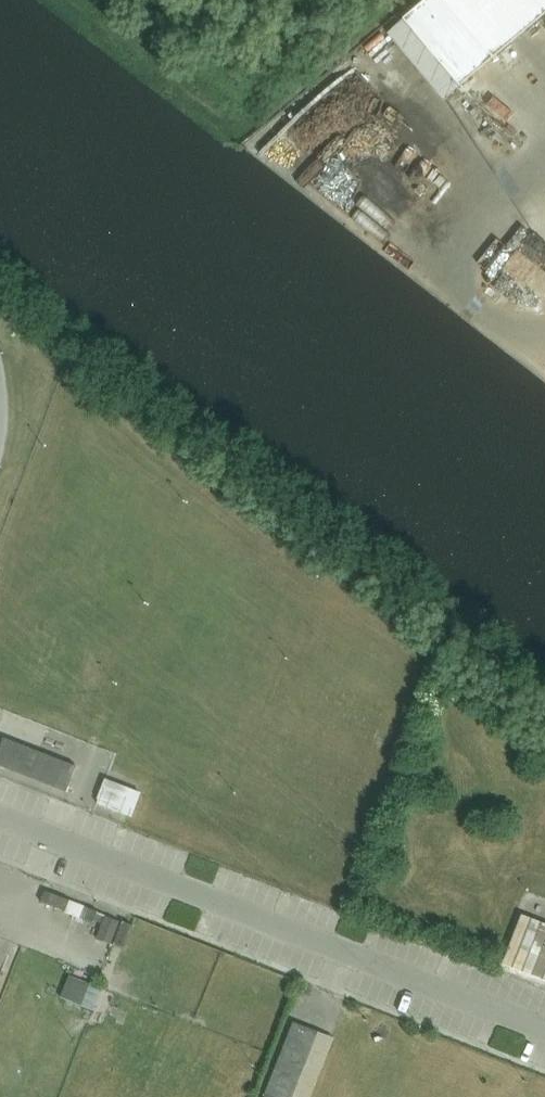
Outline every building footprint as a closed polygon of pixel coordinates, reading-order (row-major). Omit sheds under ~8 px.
[(460,87),(544,16),(544,0),(427,0),(403,20),(460,87)] [(76,768),(4,740),(0,750),(0,766),(66,792),(76,768)] [(111,776),(103,803),(140,814),(148,787),(111,776)] [(45,890),(41,902),(66,912),(70,900),(45,890)] [(502,962),(544,979),(544,923),(521,913),(502,962)] [(106,916),(97,937),(112,943),(120,922),(106,916)] [(70,976),(61,997),(82,1006),(90,984),(70,976)] [(264,1096),(294,1096),(324,1020),(298,1010),(264,1096)]
